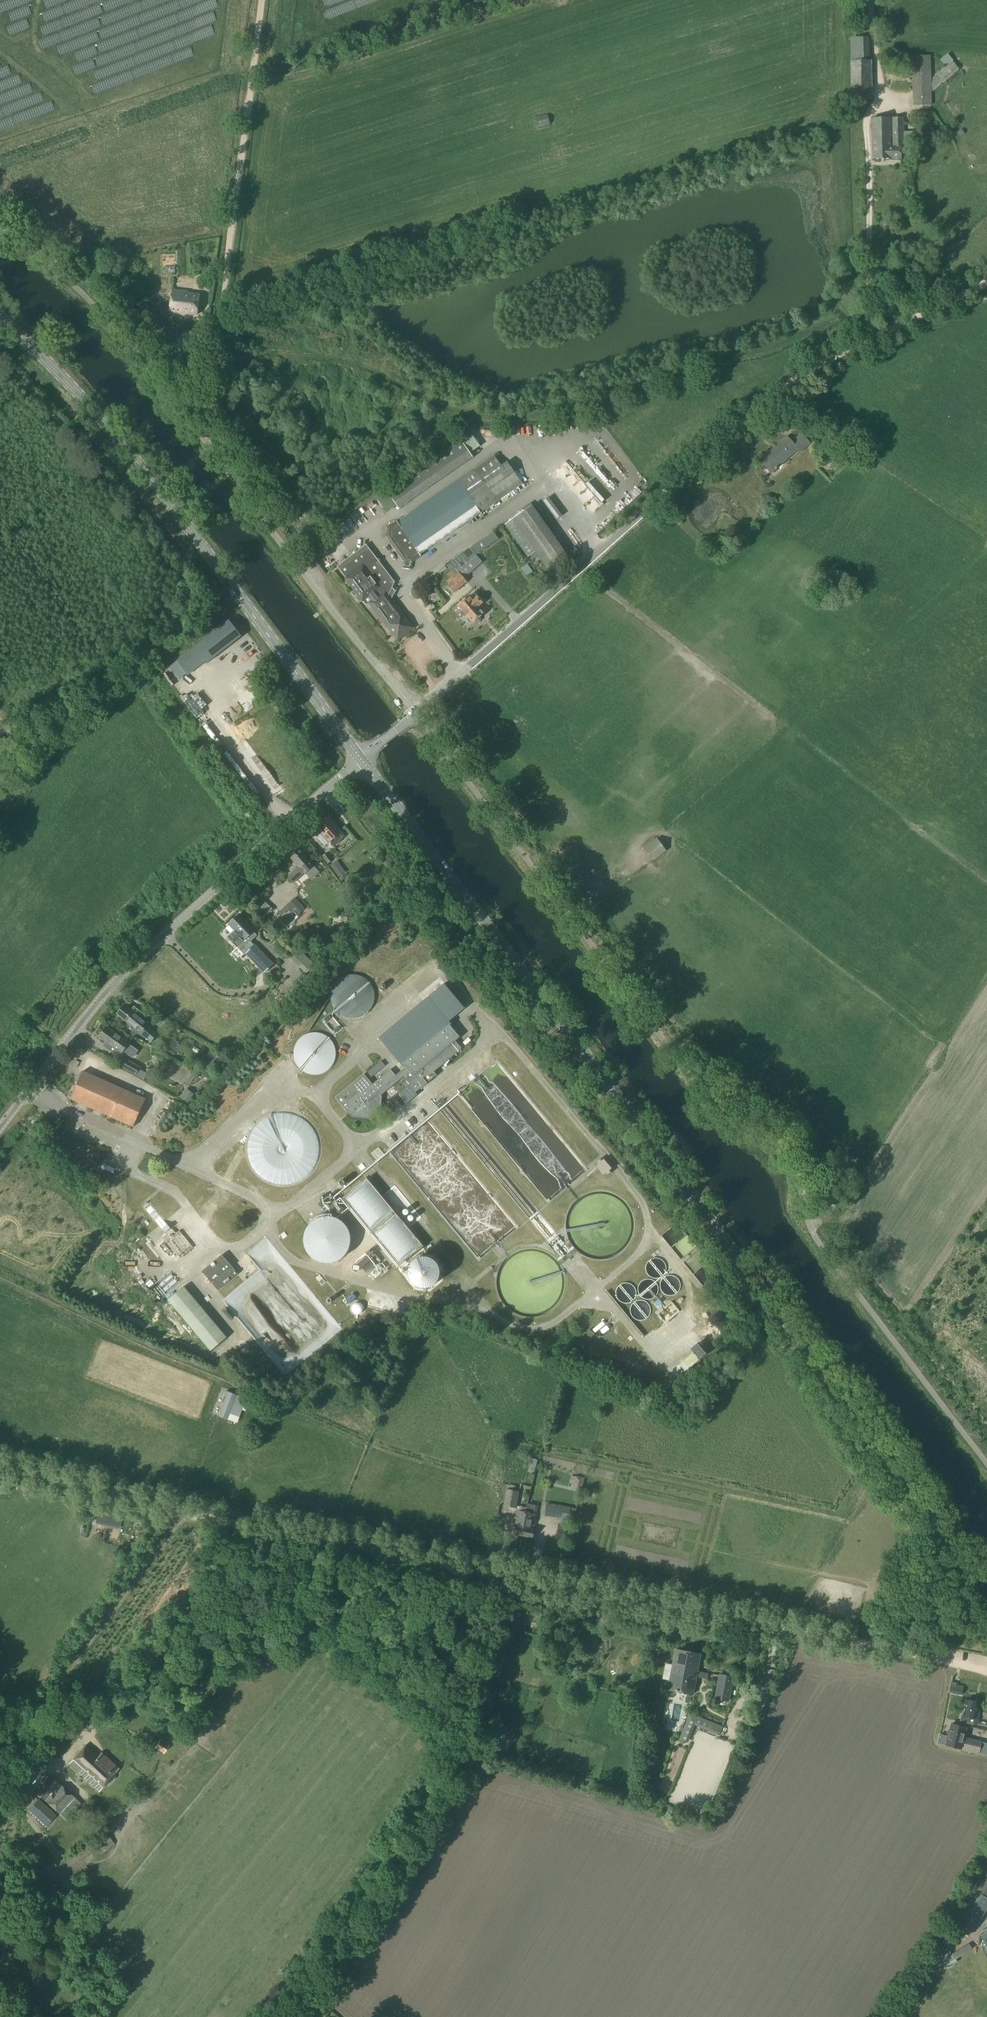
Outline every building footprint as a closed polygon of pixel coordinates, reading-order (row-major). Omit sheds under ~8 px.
[(931,93),(931,78),(931,56),(912,56),(913,106),(932,105),(931,93)] [(869,58),(848,59),(849,96),(870,96),(869,58)] [(931,78),(931,93),(959,70),(952,61),(950,63),(943,69),(931,78)] [(547,116),(536,119),(538,128),(550,125),(547,116)] [(873,119),(873,159),(901,158),(901,148),(904,148),(904,119),(891,119),(873,119)] [(170,313),(185,315),(186,314),(196,315),(198,295),(187,294),(187,292),(172,290),(170,313)] [(144,319),(159,337),(168,329),(153,311),(144,319)] [(536,423),(508,426),(509,432),(514,431),(514,435),(521,434),(520,430),(537,428),(536,423)] [(605,428),(596,433),(598,438),(608,434),(605,428)] [(761,462),(771,473),(797,448),(800,451),(809,443),(801,434),(792,442),(787,437),(761,462)] [(387,492),(399,510),(473,459),(461,441),(387,492)] [(577,445),(580,450),(588,447),(586,441),(577,445)] [(397,522),(388,529),(387,537),(404,561),(411,562),(420,555),(481,513),(522,485),(507,464),(501,468),(494,457),(476,470),(475,468),(458,480),(397,522)] [(593,477),(601,488),(605,484),(598,473),(593,477)] [(572,487),(581,490),(585,480),(576,477),(572,487)] [(591,504),(599,495),(590,487),(582,495),(591,504)] [(541,499),(554,516),(559,512),(547,495),(541,499)] [(505,525),(528,558),(536,552),(547,569),(567,555),(532,506),(505,525)] [(493,532),(470,548),(475,556),(498,540),(493,532)] [(338,566),(346,577),(345,578),(362,601),(363,601),(366,605),(369,603),(397,641),(414,628),(389,594),(394,582),(366,545),(338,566)] [(457,572),(447,581),(450,583),(448,585),(449,587),(449,589),(451,591),(453,591),(455,593),(467,582),(464,578),(474,569),(467,561),(466,559),(463,562),(459,557),(450,564),(457,572)] [(464,602),(459,606),(462,610),(461,612),(465,617),(468,617),(473,623),(474,622),(475,623),(477,623),(481,620),(481,618),(480,617),(484,614),(478,607),(483,603),(474,593),(470,597),(464,602)] [(229,620),(195,647),(205,659),(207,663),(241,636),(229,620)] [(205,659),(195,647),(176,662),(186,674),(205,659)] [(328,817),(316,827),(323,835),(330,843),(330,842),(333,846),(345,836),(342,833),(335,825),(328,817)] [(664,849),(655,840),(644,851),(652,860),(664,849)] [(287,854),(298,868),(289,876),(294,882),(304,874),(303,874),(314,865),(297,845),(287,854)] [(342,855),(346,861),(353,856),(349,850),(342,855)] [(323,857),(328,865),(333,861),(328,854),(323,857)] [(342,869),(335,873),(339,878),(345,874),(342,869)] [(263,913),(270,906),(262,897),(254,904),(263,913)] [(276,897),(272,900),(278,906),(282,903),(276,897)] [(294,913),(297,917),(305,910),(295,899),(286,906),(289,910),(293,914),(294,913)] [(227,938),(236,948),(256,929),(247,920),(246,921),(240,914),(228,924),(235,931),(227,938)] [(245,954),(264,973),(273,964),(255,945),(245,954)] [(381,997),(381,996),(381,991),(379,987),(377,983),(374,979),(370,976),(366,974),(363,973),(357,973),(352,973),(348,975),(344,977),(341,980),(338,984),(336,988),(334,992),(334,997),(335,1002),(336,1006),(339,1010),(342,1014),(346,1017),(350,1018),(354,1019),(359,1020),(364,1019),(367,1018),(371,1016),(374,1013),(377,1010),(379,1006),(381,1001),(381,997)] [(465,1009),(444,984),(429,997),(449,1021),(465,1009)] [(364,1075),(336,1098),(348,1113),(349,1114),(352,1117),(370,1119),(381,1110),(381,1109),(382,1096),(381,1095),(383,1094),(403,1076),(416,1092),(437,1075),(434,1072),(461,1049),(455,1041),(460,1037),(450,1025),(452,1024),(451,1023),(450,1023),(429,997),(379,1038),(402,1065),(403,1064),(406,1067),(396,1076),(391,1069),(372,1085),(364,1075)] [(125,1005),(117,1015),(152,1043),(158,1034),(149,1027),(150,1025),(138,1016),(141,1013),(134,1007),(132,1010),(125,1005)] [(323,1019),(336,1034),(343,1028),(330,1013),(323,1019)] [(107,1027),(99,1038),(106,1042),(103,1046),(111,1052),(113,1048),(121,1054),(122,1052),(128,1056),(134,1048),(128,1044),(129,1043),(132,1040),(124,1034),(122,1037),(107,1027)] [(342,1053),(341,1049),(340,1044),(338,1040),(335,1036),(332,1033),(328,1031),(323,1030),(319,1029),(315,1030),(311,1031),(306,1033),(303,1036),(300,1039),(297,1044),(296,1048),(296,1052),(296,1056),(297,1061),(299,1065),(302,1069),(306,1072),(309,1074),(313,1075),(318,1076),(321,1076),(326,1074),(331,1072),(335,1069),(338,1066),(340,1062),(341,1057),(342,1053)] [(121,1068),(135,1076),(139,1069),(140,1067),(126,1059),(121,1068)] [(71,1099),(133,1127),(145,1100),(90,1075),(95,1063),(89,1060),(84,1072),(83,1072),(71,1099)] [(139,1069),(135,1076),(143,1080),(147,1074),(139,1069)] [(444,1099),(457,1091),(455,1087),(442,1094),(444,1099)] [(187,1090),(181,1099),(187,1103),(193,1094),(187,1090)] [(595,1166),(603,1176),(612,1169),(604,1159),(595,1166)] [(368,1180),(345,1200),(402,1268),(425,1249),(368,1180)] [(325,1201),(332,1211),(341,1214),(343,1212),(341,1204),(333,1194),(325,1201)] [(351,1245),(351,1240),(351,1235),(350,1231),(348,1227),(345,1224),(341,1221),(337,1218),(333,1217),(329,1216),(324,1216),(320,1218),(315,1219),(312,1222),(309,1225),(306,1229),(304,1233),(304,1238),(304,1242),(304,1247),(306,1251),(309,1255),(312,1258),(316,1261),(320,1263),(324,1264),(329,1264),(333,1263),(338,1262),(341,1260),(345,1257),(348,1253),(350,1249),(351,1245)] [(166,1236),(169,1240),(166,1243),(180,1260),(193,1249),(179,1232),(176,1235),(172,1230),(166,1236)] [(363,1244),(367,1235),(359,1231),(355,1241),(363,1244)] [(257,1268),(276,1255),(276,1256),(278,1254),(265,1235),(244,1249),(257,1268)] [(561,1237),(556,1239),(555,1237),(550,1239),(555,1254),(566,1250),(561,1237)] [(352,1268),(352,1269),(353,1270),(353,1271),(354,1271),(354,1272),(355,1272),(356,1272),(357,1272),(358,1272),(358,1271),(359,1271),(359,1270),(360,1270),(360,1269),(361,1270),(362,1268),(366,1273),(380,1261),(370,1249),(355,1262),(357,1265),(356,1265),(355,1265),(354,1265),(353,1266),(353,1267),(352,1267),(352,1268)] [(202,1271),(212,1282),(218,1290),(238,1274),(222,1255),(202,1271)] [(169,1301),(211,1351),(225,1339),(183,1289),(169,1301)] [(642,1294),(634,1299),(638,1305),(646,1299),(642,1294)] [(221,1301),(215,1305),(220,1311),(226,1307),(221,1301)] [(603,1320),(596,1322),(600,1331),(606,1328),(603,1320)] [(667,1374),(674,1381),(706,1354),(700,1347),(667,1374)] [(219,1416),(228,1420),(230,1413),(239,1416),(245,1398),(237,1395),(226,1391),(223,1396),(225,1397),(219,1416)] [(528,1473),(534,1474),(537,1461),(531,1459),(528,1473)] [(526,1482),(524,1490),(529,1492),(533,1480),(530,1479),(529,1482),(526,1482)] [(505,1506),(516,1508),(520,1489),(508,1487),(505,1506)] [(525,1512),(521,1536),(533,1538),(534,1530),(537,1515),(537,1514),(538,1507),(527,1504),(526,1512),(525,1512)] [(545,1516),(568,1521),(568,1519),(573,1520),(575,1510),(570,1509),(547,1504),(545,1516)] [(512,1534),(521,1536),(525,1512),(517,1511),(514,1526),(512,1534)] [(697,1677),(698,1673),(698,1671),(701,1654),(675,1650),(673,1664),(670,1679),(668,1690),(693,1695),(696,1679),(697,1677)] [(670,1679),(673,1664),(666,1663),(663,1678),(670,1679)] [(715,1699),(729,1702),(734,1679),(719,1676),(715,1699)] [(588,1683),(578,1679),(574,1692),(584,1695),(588,1683)] [(746,1693),(755,1694),(755,1681),(746,1681),(746,1693)] [(952,1682),(950,1692),(961,1695),(963,1687),(956,1686),(957,1683),(952,1682)] [(961,1715),(960,1722),(972,1724),(977,1725),(978,1718),(977,1718),(978,1711),(977,1711),(978,1703),(966,1700),(963,1715),(961,1715)] [(693,1724),(697,1716),(689,1712),(686,1721),(679,1738),(686,1742),(693,1724)] [(703,1718),(699,1726),(720,1734),(723,1726),(703,1718)] [(946,1745),(961,1749),(966,1728),(951,1725),(946,1745)] [(154,1748),(163,1754),(169,1745),(160,1739),(154,1748)] [(964,1750),(986,1755),(986,1745),(981,1743),(966,1739),(966,1741),(964,1750)] [(78,1754),(108,1781),(118,1769),(101,1753),(99,1755),(87,1744),(78,1754)] [(108,1781),(78,1754),(69,1764),(98,1791),(108,1781)] [(66,1807),(67,1808),(75,1799),(59,1784),(49,1776),(35,1793),(44,1801),(59,1815),(66,1807)] [(129,1801),(138,1797),(132,1784),(123,1789),(129,1801)] [(27,1813),(44,1828),(54,1817),(38,1801),(27,1813)] [(66,1807),(59,1815),(66,1821),(72,1813),(67,1808),(66,1807)] [(986,1899),(986,1866),(972,1889),(986,1899)] [(972,1889),(950,1924),(968,1936),(986,1908),(986,1899),(972,1889)] [(941,1960),(947,1968),(956,1962),(951,1954),(941,1960)]
